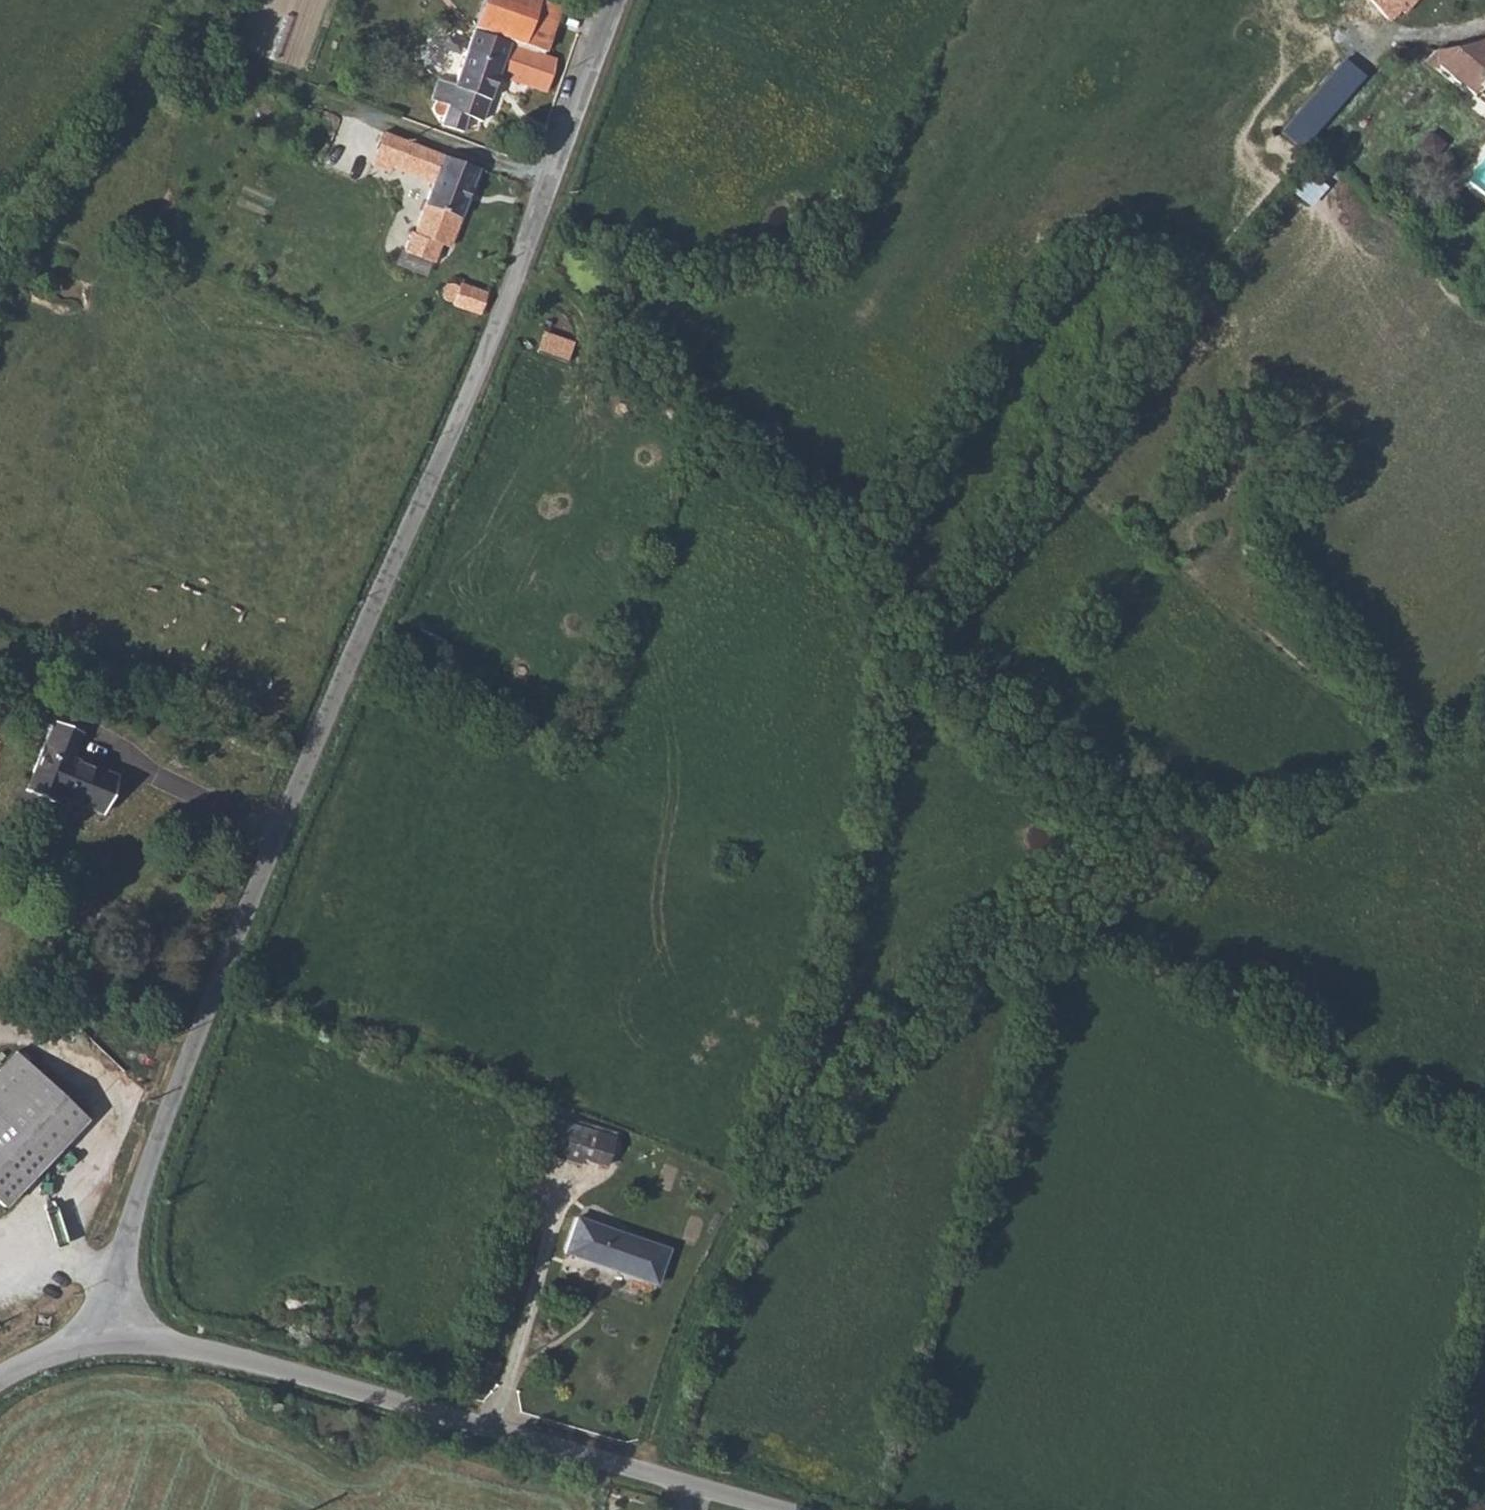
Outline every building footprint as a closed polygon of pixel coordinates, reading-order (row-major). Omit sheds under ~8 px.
[(471,26),(544,52),(562,4),(549,0),(480,0),(471,26)] [(1387,19),(1398,8),(1401,11),(1410,0),(1370,0),(1387,19)] [(544,52),(471,26),(454,82),(437,76),(431,95),(435,96),(431,108),(442,112),(439,123),(459,129),(464,113),(483,120),(499,73),(545,90),(557,56),(544,52)] [(1481,35),(1457,38),(1435,38),(1433,56),(1478,87),(1484,92),(1484,34),(1481,35)] [(1478,87),(1433,56),(1431,73),(1470,99),(1478,87)] [(1367,76),(1345,57),(1280,130),(1303,150),(1367,76)] [(449,245),(479,165),(384,132),(373,162),(434,183),(414,230),(410,228),(401,251),(432,263),(441,241),(449,245)] [(448,300),(478,312),(486,293),(461,285),(459,290),(449,287),(447,289),(446,292),(449,296),(448,300)] [(539,330),(533,351),(563,360),(569,340),(539,330)] [(23,789),(51,801),(55,793),(102,812),(117,772),(72,754),(80,729),(52,718),(23,789)] [(38,1075),(13,1053),(0,1067),(0,1113),(38,1075)] [(0,1113),(0,1205),(2,1207),(86,1120),(38,1075),(0,1113)] [(549,1122),(540,1156),(578,1167),(581,1157),(604,1163),(611,1140),(588,1134),(549,1122)] [(578,1221),(566,1256),(654,1288),(667,1252),(578,1221)]
